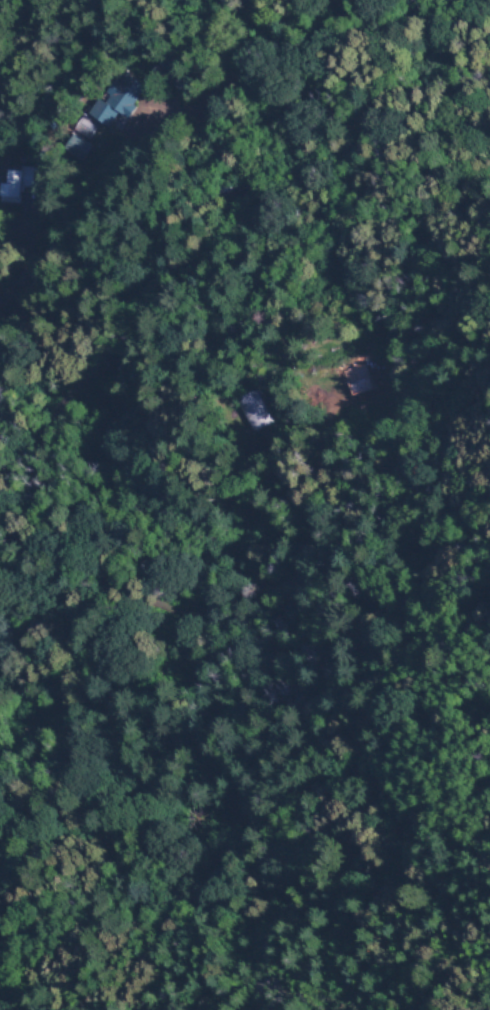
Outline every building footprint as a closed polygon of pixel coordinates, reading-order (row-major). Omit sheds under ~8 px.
[(106,125),(115,111),(125,117),(144,85),(125,73),(115,89),(112,88),(104,101),(98,97),(88,113),(106,125)] [(90,145),(71,134),(62,150),(81,161),(90,145)] [(2,207),(6,189),(10,190),(13,175),(26,177),(20,210),(2,207)]
